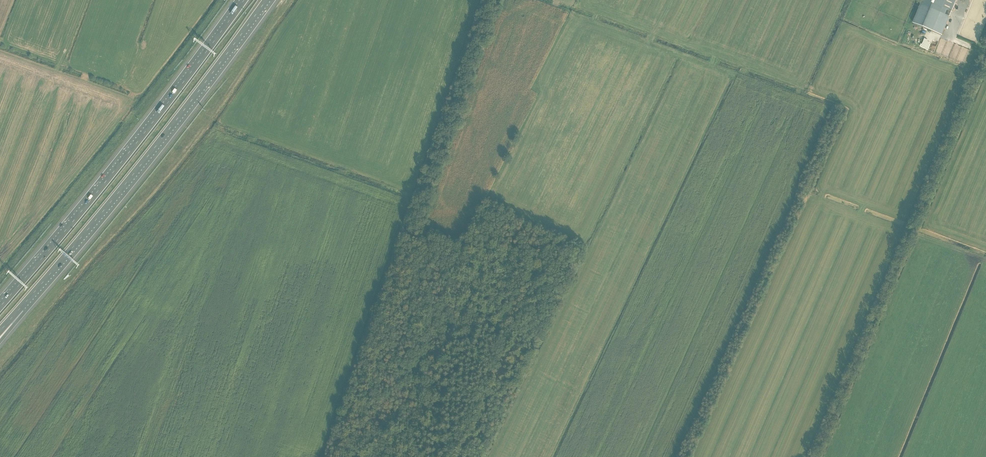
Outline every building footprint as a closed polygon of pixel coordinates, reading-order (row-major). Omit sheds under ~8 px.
[(913,23),(942,35),(956,0),(922,0),(913,23)]
